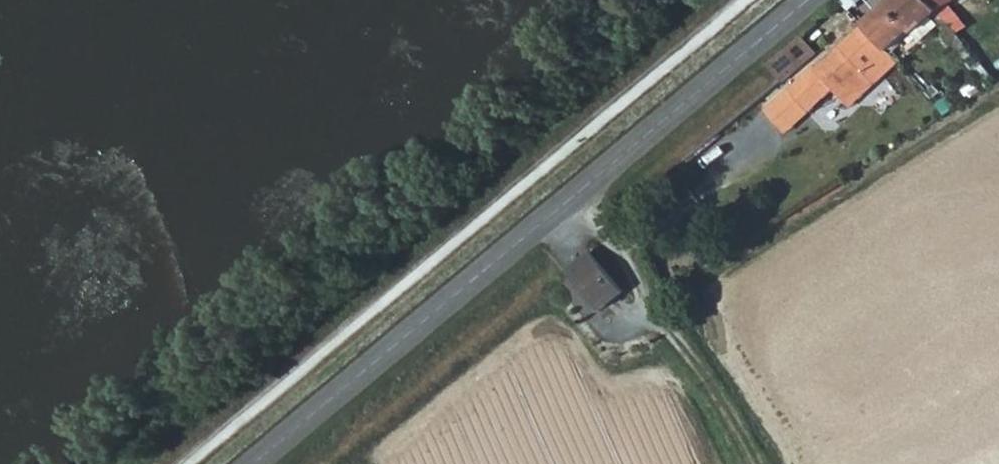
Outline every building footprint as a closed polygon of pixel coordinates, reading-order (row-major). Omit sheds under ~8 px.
[(867,26),(892,54),(913,34),(917,38),(932,24),(929,21),(939,9),(932,0),(896,0),(867,26)] [(939,9),(952,0),(932,0),(939,9)] [(836,89),(853,108),(902,65),(892,54),(867,26),(818,67),(792,93),(811,114),(836,89)] [(821,53),(806,36),(769,65),(785,84),(821,53)] [(811,114),(792,93),(770,114),(789,134),(811,114)] [(594,254),(568,274),(599,312),(626,292),(594,254)]
